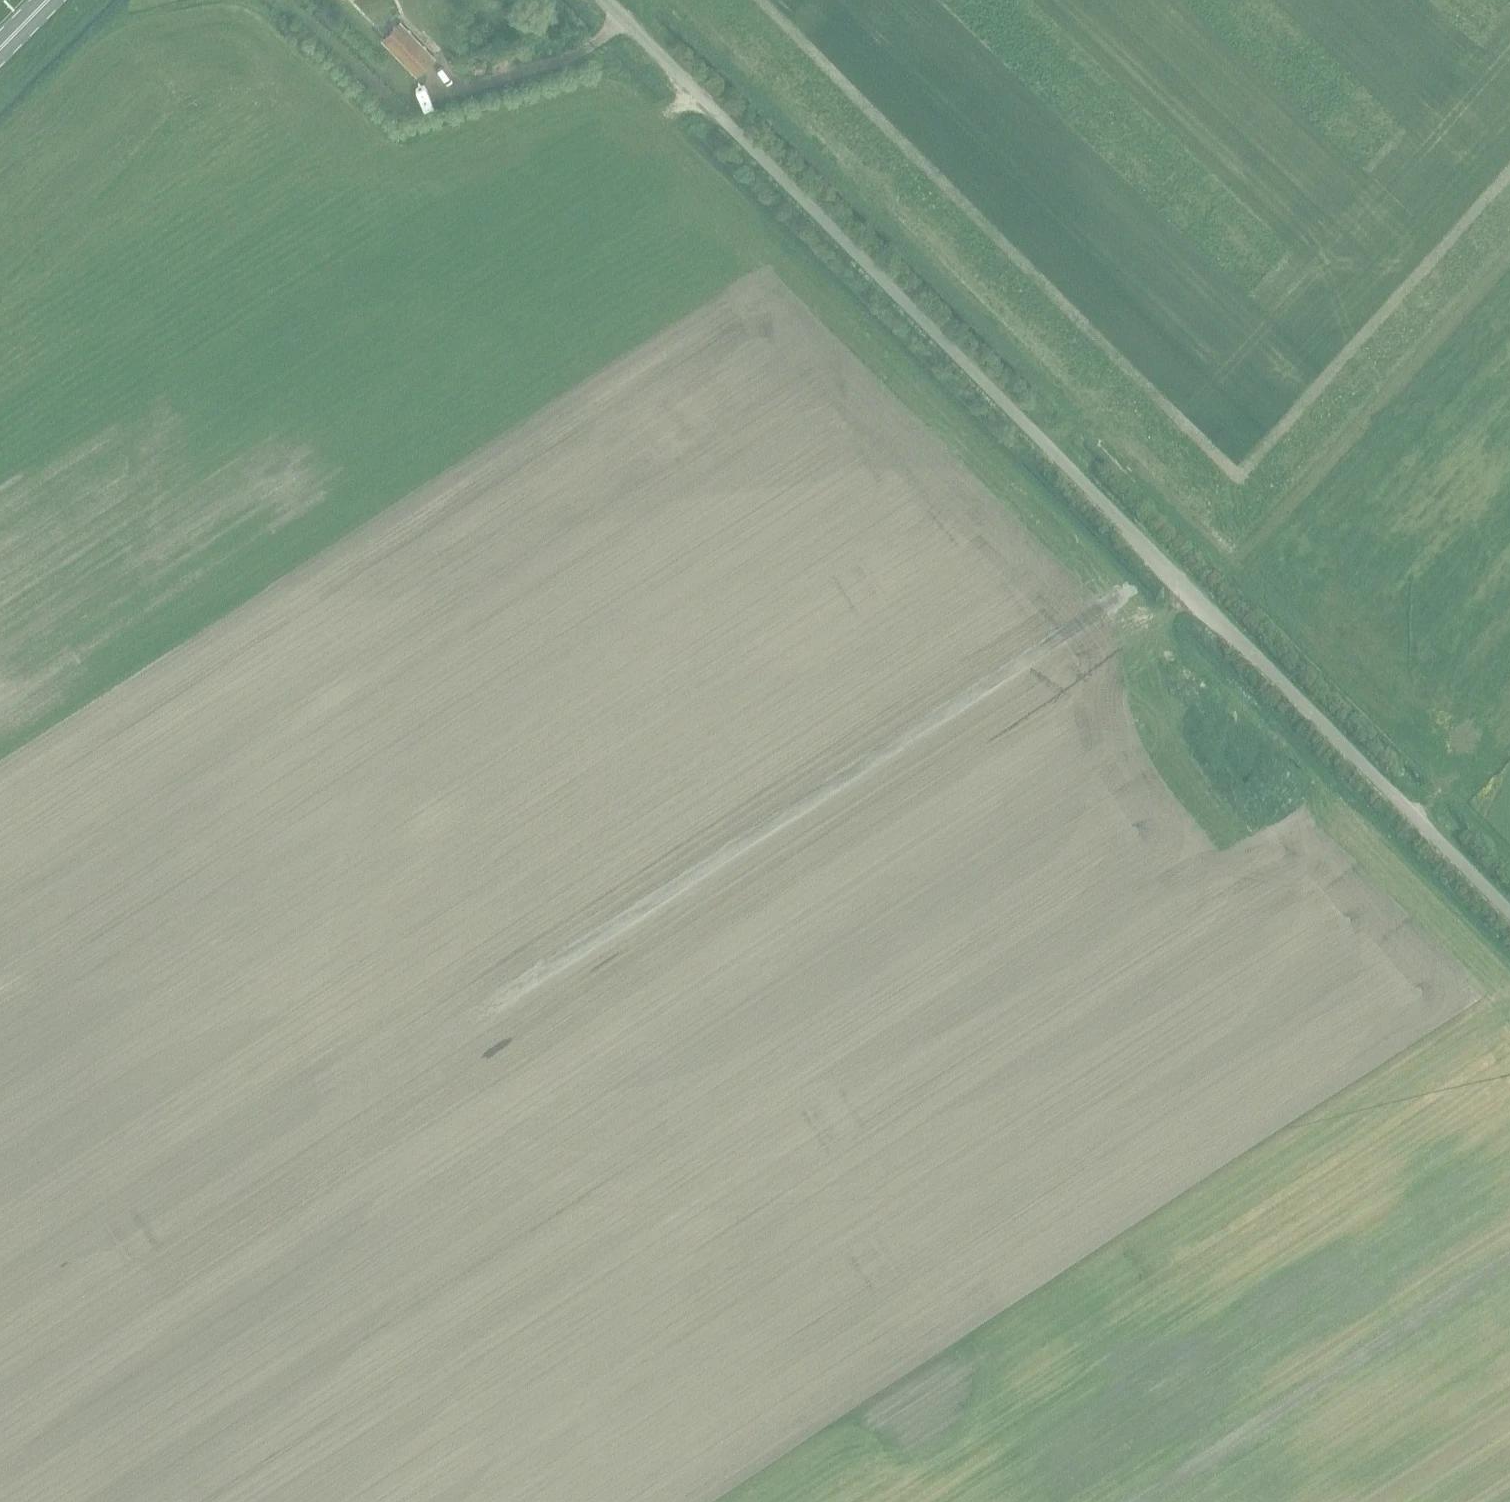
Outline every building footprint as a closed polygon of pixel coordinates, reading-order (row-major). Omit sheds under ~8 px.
[(383,37),(416,72),(434,55),(400,20),(383,37)]
